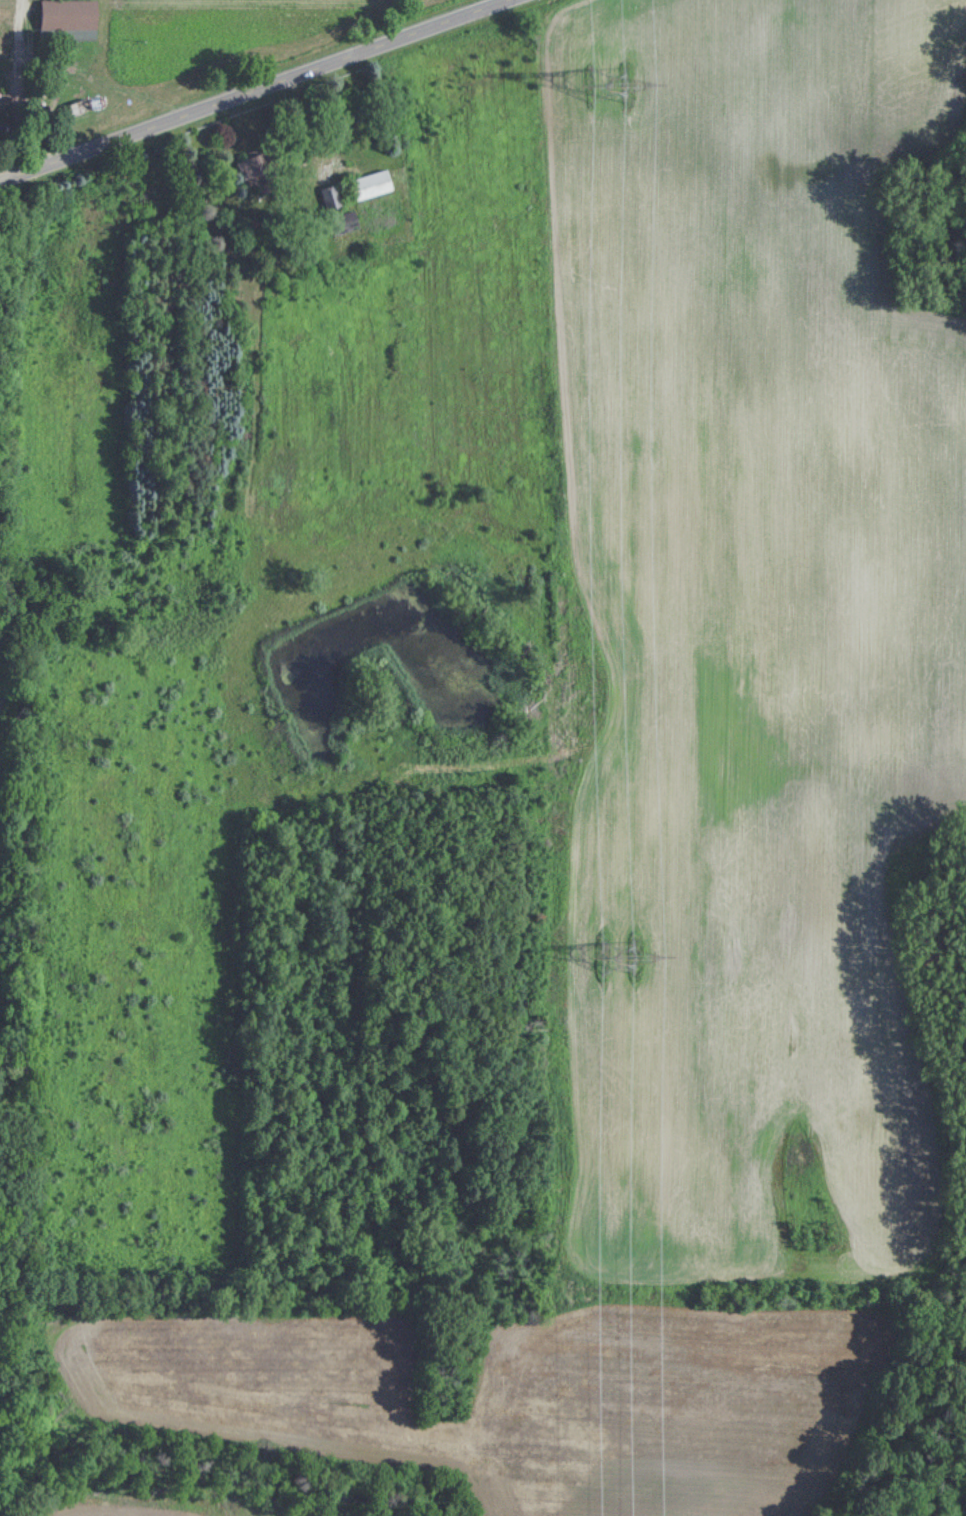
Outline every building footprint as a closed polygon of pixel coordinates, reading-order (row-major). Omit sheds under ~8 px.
[(42,28),(97,29),(98,1),(71,0),(43,0),(42,28)] [(92,109),(88,98),(69,105),(72,116),(92,109)] [(236,161),(244,188),(258,184),(261,194),(275,190),(264,153),(236,161)] [(351,180),(357,201),(394,190),(388,169),(351,180)] [(320,189),(326,211),(341,207),(336,185),(320,189)] [(360,230),(356,211),(331,217),(335,235),(360,230)]
